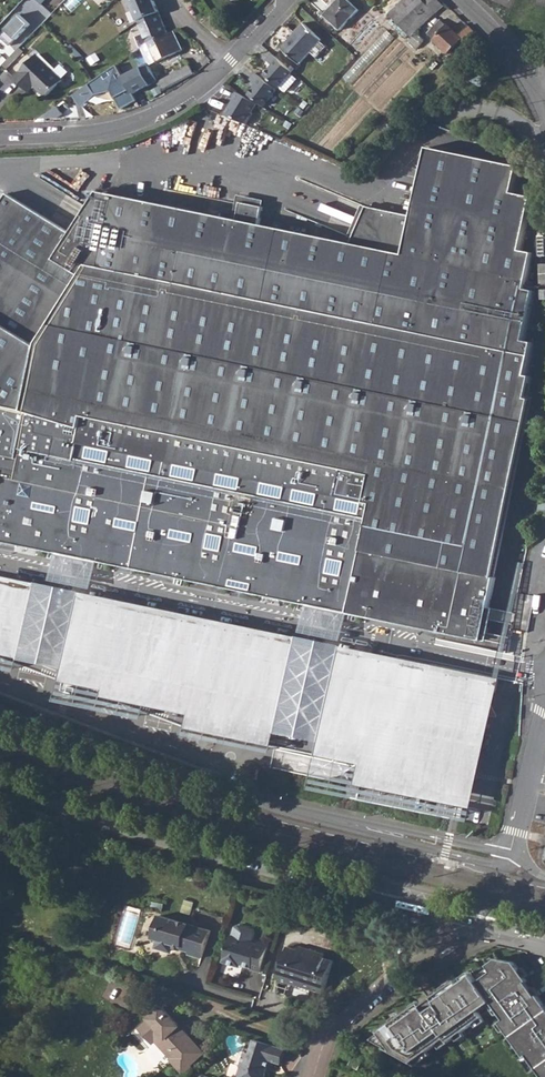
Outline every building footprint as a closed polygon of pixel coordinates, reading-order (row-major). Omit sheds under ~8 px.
[(140,22),(160,13),(154,0),(130,0),(140,22)] [(341,31),(360,10),(349,0),(339,0),(325,16),(341,31)] [(383,8),(388,13),(401,0),(391,0),(383,8)] [(446,6),(439,0),(401,0),(388,13),(393,18),(389,23),(405,38),(409,34),(411,36),(410,38),(408,42),(417,50),(424,40),(415,33),(446,6)] [(134,37),(139,48),(141,47),(170,34),(160,13),(140,22),(144,32),(134,37)] [(435,40),(457,59),(468,45),(473,48),(476,44),(481,38),(468,26),(460,35),(448,24),(446,25),(439,19),(426,34),(434,41),(435,40)] [(284,49),(300,64),(323,39),(305,24),(284,49)] [(141,47),(149,65),(182,50),(174,32),(170,34),(141,47)] [(36,55),(14,78),(25,89),(31,83),(34,86),(46,97),(62,80),(62,79),(69,72),(60,64),(56,69),(40,54),(37,56),(36,55)] [(292,73),(272,55),(267,61),(273,66),(264,76),(285,93),(297,80),(291,75),(292,73)] [(148,63),(124,77),(134,94),(158,81),(148,63)] [(117,64),(88,85),(95,95),(112,92),(122,110),(138,101),(134,94),(124,77),(117,64)] [(194,74),(189,64),(158,81),(164,91),(194,74)] [(277,88),(256,72),(251,78),(258,83),(250,93),(264,105),(277,88)] [(31,83),(25,89),(29,92),(34,86),(31,83)] [(246,94),(241,101),(245,103),(243,108),(238,105),(233,112),(258,124),(263,116),(261,114),(266,106),(246,94)] [(52,551),(75,556),(95,561),(124,567),(171,577),(193,581),(204,584),(215,586),(263,596),(271,598),(304,605),(327,610),(349,614),(394,624),(439,634),(485,643),(490,620),(499,579),(496,578),(505,533),(534,396),(527,394),(532,372),(526,371),(533,338),(524,336),(534,286),(524,284),(532,247),(519,244),(530,191),(509,187),(515,161),(427,142),(411,215),(360,204),(346,240),(259,224),(263,200),(237,196),(232,219),(98,194),(71,237),(4,196),(0,203),(0,540),(52,551)] [(518,593),(510,631),(527,634),(534,597),(518,593)] [(207,931),(156,917),(149,945),(152,946),(155,950),(163,952),(168,950),(169,947),(186,952),(186,954),(199,958),(207,931)] [(231,936),(223,963),(235,967),(236,964),(249,968),(248,970),(258,972),(267,944),(257,941),(255,944),(252,942),(254,933),(252,930),(238,926),(234,927),(231,937),(231,936)] [(327,951),(301,943),(300,948),(289,944),(278,980),(325,994),(335,959),(325,956),(327,951)] [(493,1002),(505,1020),(501,1022),(526,1057),(529,1056),(544,1076),(544,1004),(530,983),(528,984),(518,970),(520,969),(515,963),(498,959),(489,965),(493,972),(479,982),(473,975),(460,985),(457,981),(422,1005),(420,1002),(379,1031),(394,1053),(412,1063),(446,1038),(449,1042),(483,1018),(479,1012),(493,1002)] [(169,1059),(182,1073),(185,1071),(186,1072),(193,1066),(192,1064),(204,1052),(162,1005),(146,1018),(148,1020),(139,1029),(153,1044),(156,1042),(171,1058),(169,1059)] [(272,1063),(275,1064),(279,1065),(284,1050),(262,1043),(254,1040),(249,1057),(244,1055),(238,1076),(268,1076),(272,1063)] [(359,1069),(364,1060),(355,1056),(350,1065),(359,1069)]
